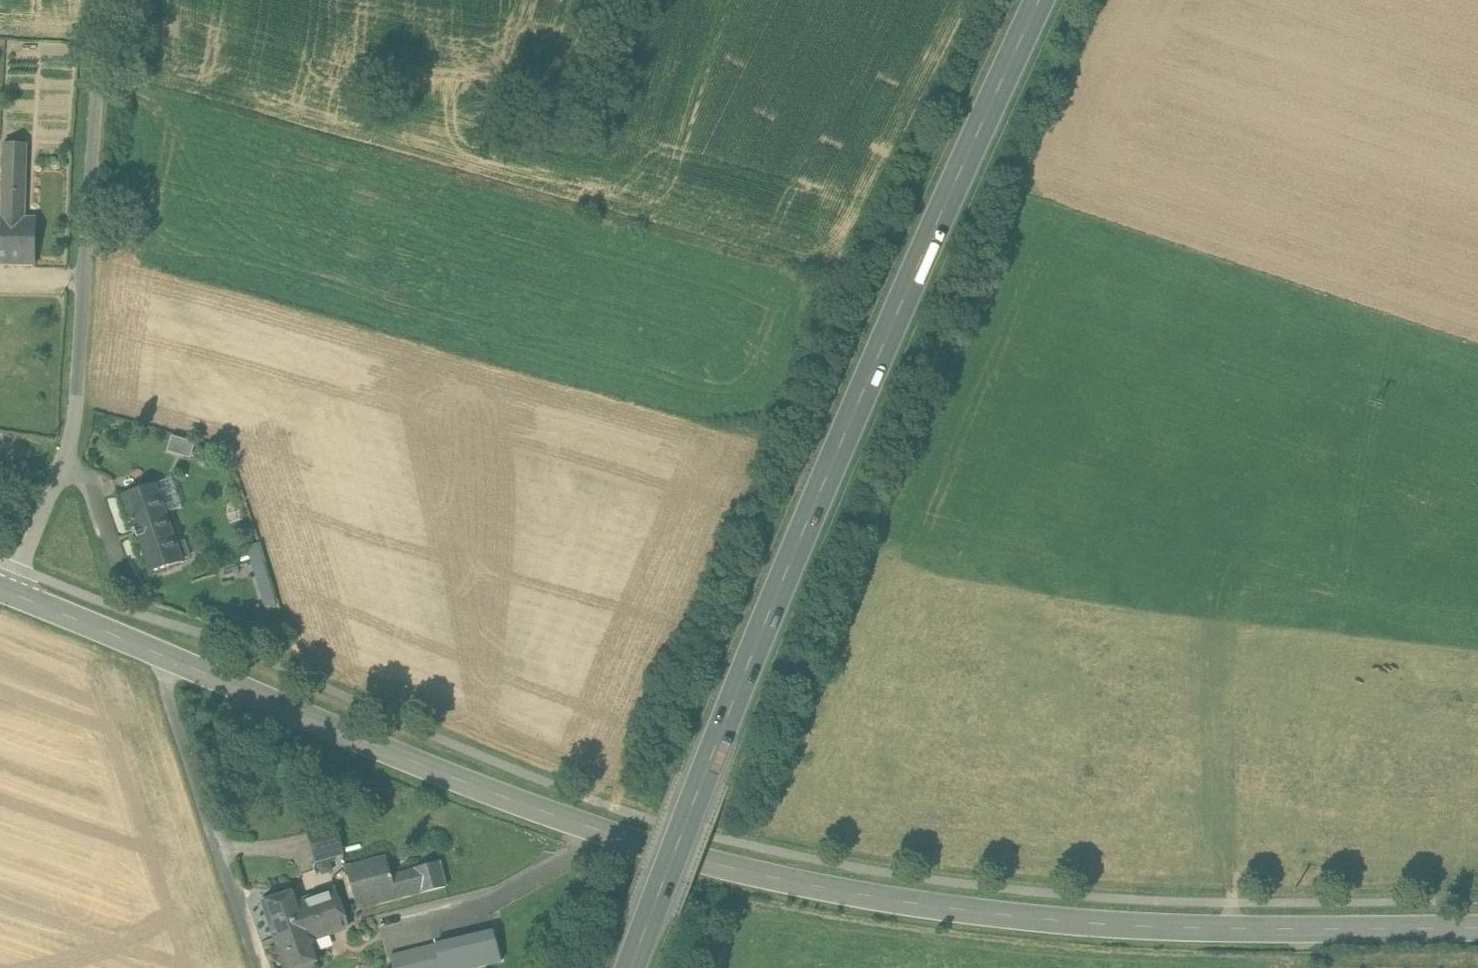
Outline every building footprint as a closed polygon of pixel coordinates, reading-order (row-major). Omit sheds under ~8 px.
[(27,143),(5,142),(3,217),(25,217),(27,143)] [(0,217),(0,258),(27,259),(29,218),(25,217),(3,217),(0,217)] [(171,434),(168,450),(191,455),(194,440),(171,434)] [(157,483),(123,494),(150,572),(184,561),(163,502),(168,501),(166,497),(162,498),(157,483)] [(278,602),(261,543),(249,546),(266,606),(278,602)] [(336,825),(309,832),(316,860),(344,853),(336,825)] [(386,855),(347,865),(359,908),(422,891),(423,892),(446,886),(439,861),(416,867),(416,868),(392,874),(386,855)] [(299,898),(267,909),(276,937),(308,927),(306,920),(343,907),(336,889),(300,902),(299,898)] [(276,937),(287,967),(295,967),(320,959),(313,938),(349,926),(343,907),(306,920),(308,927),(276,937)] [(436,945),(442,967),(469,967),(502,960),(495,930),(436,945)] [(391,956),(394,967),(442,967),(436,945),(391,956)]
